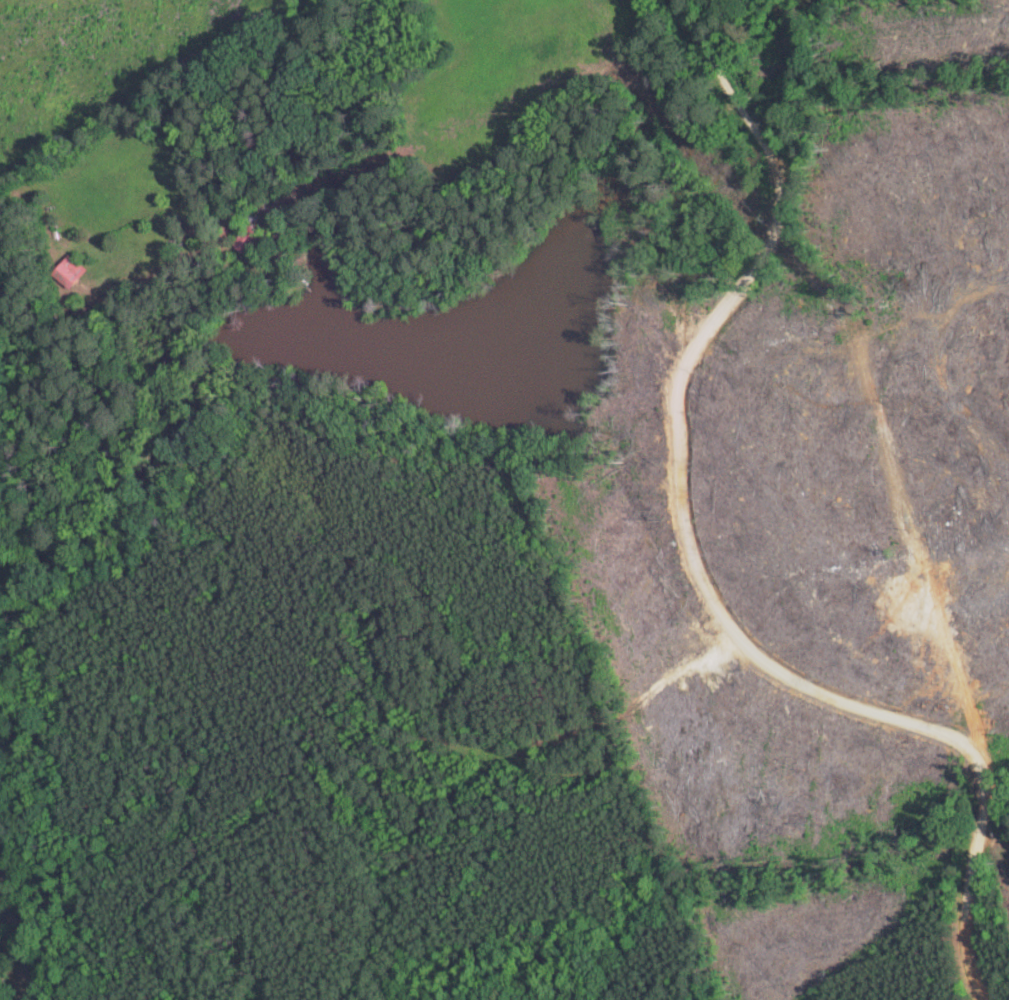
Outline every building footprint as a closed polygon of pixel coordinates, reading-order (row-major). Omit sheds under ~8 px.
[(92,268),(73,254),(57,275),(76,290),(92,268)]
